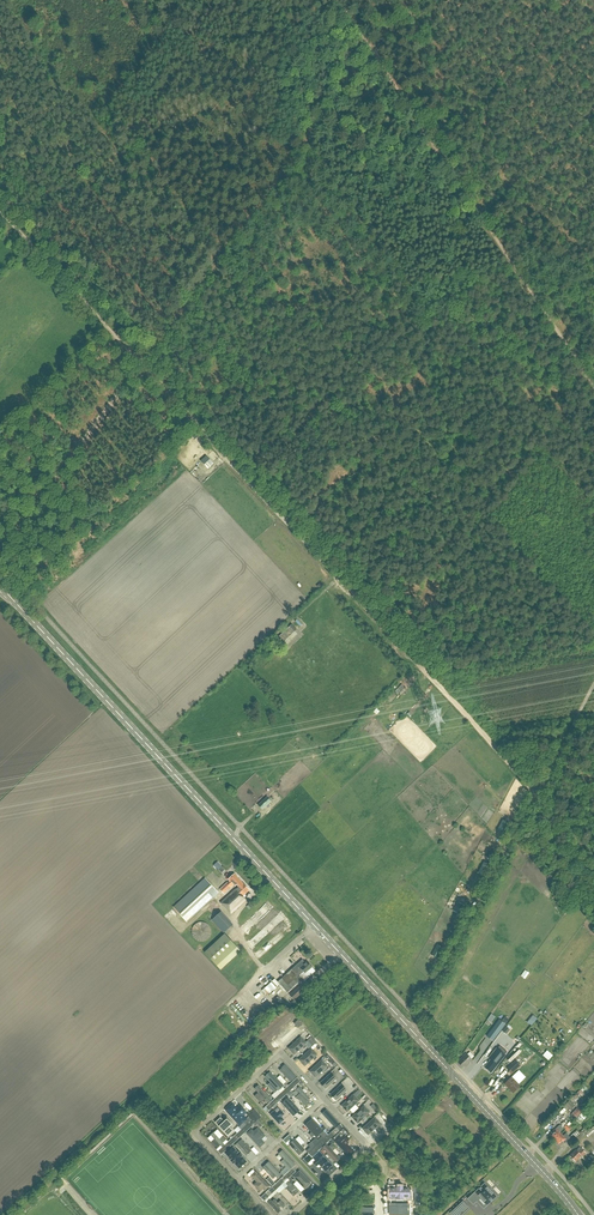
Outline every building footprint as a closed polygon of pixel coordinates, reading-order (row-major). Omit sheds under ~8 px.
[(206,456),(201,461),(208,469),(213,464),(206,456)] [(302,625),(297,620),(290,626),(290,627),(277,639),(282,644),(302,625)] [(400,686),(405,690),(413,682),(409,678),(400,686)] [(393,700),(399,694),(395,690),(389,695),(393,700)] [(288,709),(290,707),(280,696),(277,698),(288,709)] [(393,703),(390,699),(388,700),(385,698),(380,703),(386,709),(393,703)] [(262,810),(271,802),(267,797),(258,805),(262,810)] [(503,820),(497,831),(503,834),(509,823),(503,820)] [(483,862),(478,873),(483,876),(489,865),(483,862)] [(221,903),(231,915),(246,900),(243,897),(249,890),(243,884),(237,878),(238,878),(235,874),(228,880),(230,882),(228,884),(228,883),(220,890),(224,894),(229,889),(232,892),(221,903)] [(187,923),(219,893),(205,878),(173,907),(187,923)] [(267,901),(248,919),(252,923),(271,905),(267,901)] [(458,903),(454,911),(460,914),(464,906),(458,903)] [(200,942),(202,942),(203,942),(204,942),(205,941),(206,941),(207,940),(208,939),(209,938),(210,937),(210,936),(211,935),(211,934),(211,933),(211,932),(211,931),(211,930),(211,929),(210,928),(210,927),(209,926),(209,925),(208,925),(208,924),(207,924),(206,923),(205,923),(203,922),(201,922),(200,922),(199,922),(198,923),(196,923),(195,924),(195,925),(194,926),(193,927),(192,928),(192,929),(192,930),(191,931),(191,932),(191,933),(191,934),(192,934),(192,935),(192,936),(193,937),(193,938),(194,938),(194,939),(195,940),(196,941),(197,941),(198,941),(199,942),(200,942)] [(220,970),(240,951),(224,933),(203,952),(220,970)] [(432,955),(437,958),(443,948),(437,945),(432,955)] [(295,951),(290,955),(293,959),(298,955),(295,951)] [(305,964),(302,960),(278,982),(287,991),(288,993),(298,983),(297,982),(295,980),(299,976),(305,981),(311,975),(308,971),(312,967),(308,962),(305,964)] [(269,994),(277,988),(271,982),(265,988),(269,994)] [(245,989),(251,995),(256,990),(250,983),(245,989)] [(289,995),(294,1000),(305,990),(301,985),(289,995)] [(238,1001),(242,1006),(249,1000),(245,995),(238,1001)] [(432,1010),(437,1011),(441,1000),(436,998),(432,1010)] [(229,1018),(235,1031),(239,1029),(232,1017),(229,1018)] [(281,1017),(270,1027),(276,1034),(285,1025),(282,1023),(284,1021),(281,1017)] [(499,1020),(491,1032),(496,1036),(505,1024),(499,1020)] [(298,1021),(295,1024),(301,1030),(304,1027),(298,1021)] [(286,1048),(299,1035),(293,1028),(279,1040),(286,1048)] [(301,1037),(288,1049),(294,1055),(302,1048),(304,1049),(307,1047),(305,1045),(307,1044),(301,1037)] [(312,1046),(316,1042),(312,1037),(308,1041),(312,1046)] [(505,1038),(499,1040),(500,1047),(507,1045),(505,1038)] [(514,1050),(518,1054),(524,1050),(520,1045),(514,1050)] [(317,1055),(311,1049),(299,1060),(305,1067),(313,1059),(314,1061),(317,1058),(316,1057),(317,1055)] [(491,1073),(497,1065),(504,1056),(496,1050),(489,1058),(491,1060),(485,1067),(491,1073)] [(465,1067),(472,1060),(466,1053),(457,1062),(462,1067),(464,1066),(465,1067)] [(309,1072),(315,1078),(324,1070),(325,1072),(328,1070),(326,1068),(328,1066),(322,1060),(309,1072)] [(512,1074),(520,1066),(515,1060),(507,1069),(512,1074)] [(279,1070),(290,1082),(296,1077),(285,1065),(279,1070)] [(270,1072),(266,1077),(271,1082),(267,1085),(275,1093),(283,1086),(270,1072)] [(336,1083),(334,1081),(336,1079),(331,1073),(320,1083),(326,1089),(332,1084),(333,1085),(336,1083)] [(513,1093),(520,1087),(511,1077),(504,1084),(513,1093)] [(258,1084),(254,1088),(258,1092),(254,1096),(261,1103),(265,1099),(268,1103),(270,1100),(272,1099),(258,1084)] [(336,1101),(342,1095),(344,1097),(346,1094),(345,1093),(347,1091),(341,1085),(331,1095),(336,1101)] [(299,1087),(296,1090),(300,1093),(296,1096),(306,1106),(309,1103),(306,1100),(309,1097),(299,1087)] [(579,1089),(569,1097),(573,1102),(583,1094),(579,1089)] [(359,1104),(358,1102),(360,1101),(356,1097),(354,1095),(341,1106),(347,1112),(355,1105),(357,1107),(359,1104)] [(289,1097),(282,1103),(293,1115),(300,1109),(295,1103),(297,1101),(294,1097),(291,1100),(289,1097)] [(565,1105),(570,1109),(574,1105),(569,1101),(565,1105)] [(237,1107),(234,1104),(227,1111),(240,1125),(247,1118),(244,1115),(247,1112),(240,1104),(237,1107)] [(358,1124),(366,1116),(367,1118),(370,1116),(368,1114),(370,1112),(364,1106),(352,1118),(358,1124)] [(575,1119),(581,1113),(577,1108),(570,1115),(575,1119)] [(279,1124),(284,1119),(281,1117),(284,1114),(280,1109),(277,1112),(275,1110),(270,1114),(279,1124)] [(326,1109),(319,1115),(332,1129),(339,1123),(326,1109)] [(253,1110),(248,1115),(254,1122),(260,1117),(253,1110)] [(575,1120),(580,1124),(587,1116),(582,1112),(575,1120)] [(375,1117),(362,1129),(368,1135),(376,1128),(378,1129),(381,1127),(379,1125),(381,1124),(375,1117)] [(324,1132),(313,1119),(306,1125),(318,1137),(324,1132)] [(552,1134),(551,1135),(555,1140),(561,1134),(560,1132),(563,1128),(560,1125),(556,1128),(551,1133),(552,1134)] [(577,1142),(585,1135),(588,1132),(585,1128),(580,1133),(577,1130),(571,1136),(577,1142)] [(588,1137),(593,1132),(593,1131),(592,1128),(588,1132),(585,1135),(588,1137)] [(228,1141),(217,1129),(207,1138),(218,1150),(228,1141)] [(254,1129),(249,1134),(257,1143),(260,1140),(257,1137),(259,1134),(254,1129)] [(561,1134),(555,1140),(559,1144),(562,1141),(565,1143),(570,1138),(566,1133),(563,1136),(561,1134)] [(283,1140),(286,1143),(293,1137),(290,1134),(283,1140)] [(341,1137),(339,1136),(334,1140),(347,1154),(352,1149),(345,1142),(348,1139),(345,1134),(341,1137)] [(235,1144),(246,1156),(252,1150),(241,1139),(235,1144)] [(299,1155),(305,1150),(304,1148),(305,1147),(303,1144),(301,1146),(295,1139),(289,1145),(299,1155)] [(316,1146),(312,1142),(308,1146),(310,1148),(306,1151),(308,1154),(312,1150),(313,1151),(317,1147),(316,1146)] [(340,1159),(327,1144),(323,1148),(335,1162),(340,1159)] [(239,1169),(247,1162),(242,1156),(239,1152),(238,1153),(233,1147),(226,1154),(231,1160),(230,1160),(234,1164),(234,1163),(239,1169)] [(586,1153),(580,1147),(576,1150),(570,1156),(576,1162),(581,1156),(582,1157),(586,1153)] [(282,1150),(279,1153),(284,1158),(281,1161),(289,1171),(296,1164),(282,1150)] [(332,1165),(319,1151),(313,1157),(315,1160),(313,1162),(316,1166),(319,1164),(326,1172),(332,1165)] [(269,1161),(263,1167),(273,1178),(276,1176),(277,1178),(281,1175),(269,1161)] [(497,1185),(512,1174),(507,1167),(492,1179),(497,1185)] [(263,1189),(266,1192),(271,1188),(256,1171),(251,1176),(256,1182),(254,1184),(261,1192),(263,1189)] [(311,1183),(300,1171),(293,1177),(295,1178),(293,1180),(296,1183),(297,1181),(305,1189),(311,1183)] [(286,1188),(293,1196),(299,1191),(289,1181),(286,1183),(288,1186),(286,1188)] [(495,1197),(496,1197),(495,1196),(485,1185),(484,1184),(484,1185),(469,1199),(469,1198),(468,1199),(469,1200),(473,1203),(473,1204),(474,1204),(474,1203),(480,1197),(487,1204),(486,1204),(487,1205),(488,1204),(495,1197)] [(390,1188),(390,1198),(397,1198),(397,1199),(403,1199),(403,1198),(410,1198),(410,1188),(403,1188),(403,1187),(397,1187),(397,1188),(390,1188)] [(271,1200),(270,1199),(267,1202),(278,1213),(281,1210),(278,1207),(280,1205),(274,1198),(271,1200)] [(469,1208),(463,1202),(450,1214),(452,1214),(461,1214),(469,1208)] [(409,1214),(409,1204),(390,1204),(390,1212),(390,1213),(390,1214),(391,1214),(392,1214),(393,1214),(400,1214),(403,1214),(409,1214)]
